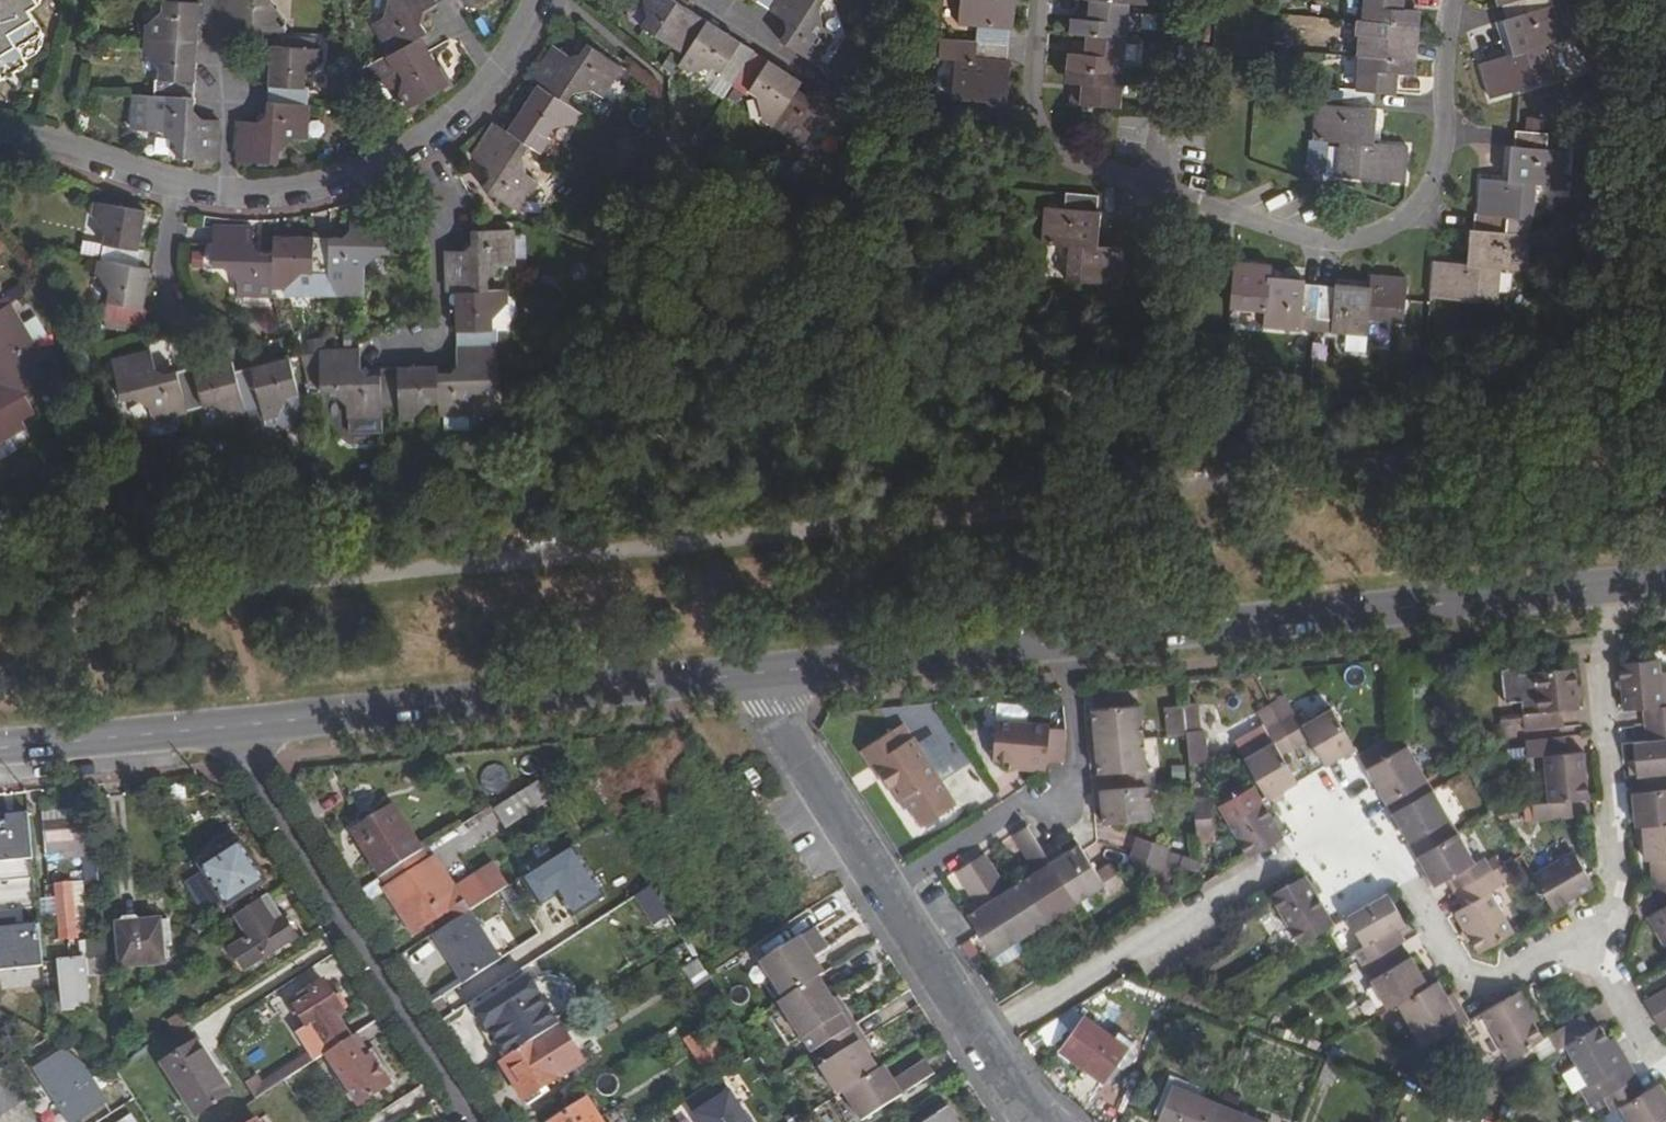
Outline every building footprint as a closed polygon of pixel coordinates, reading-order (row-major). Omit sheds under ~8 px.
[(4,76),(29,62),(24,54),(38,47),(42,29),(30,9),(39,3),(37,0),(0,0),(0,71),(4,76)] [(267,0),(200,0),(199,4),(165,2),(164,13),(152,23),(149,53),(161,63),(160,77),(157,77),(154,128),(166,129),(179,143),(178,155),(211,157),(214,120),(200,119),(192,110),(198,22),(216,23),(215,26),(279,30),(280,15),(267,1),(267,0)] [(385,17),(377,22),(393,54),(379,62),(385,77),(386,76),(402,69),(407,82),(400,91),(407,107),(447,84),(420,36),(425,34),(418,22),(423,10),(439,0),(389,0),(385,17)] [(675,0),(645,0),(647,15),(641,25),(686,55),(682,62),(694,69),(713,66),(723,72),(721,74),(748,92),(750,90),(761,96),(762,113),(806,140),(813,127),(833,124),(842,129),(861,100),(828,78),(820,91),(807,93),(798,88),(802,81),(675,0)] [(786,17),(789,32),(784,39),(816,61),(836,32),(825,26),(822,5),(825,0),(762,0),(786,17)] [(977,42),(1009,45),(1011,27),(1014,28),(1017,0),(961,0),(958,22),(979,24),(977,42)] [(1125,2),(1102,0),(1084,0),(1083,20),(1067,18),(1066,34),(1081,36),(1123,39),(1125,2)] [(1363,20),(1418,25),(1420,12),(1404,11),(1405,0),(1365,0),(1363,20)] [(1536,0),(1522,0),(1505,5),(1507,16),(1503,17),(1507,33),(1511,33),(1517,52),(1481,62),(1491,96),(1519,88),(1554,76),(1545,42),(1571,36),(1560,1),(1537,7),(1536,0)] [(1357,46),(1356,56),(1359,56),(1415,61),(1418,25),(1363,20),(1356,20),(1354,46),(1357,46)] [(1120,71),(1123,39),(1081,36),(1080,54),(1064,54),(1064,67),(1120,71)] [(955,57),(952,97),(1006,102),(1011,60),(1008,59),(1009,45),(977,42),(975,58),(955,57)] [(497,123),(475,156),(491,167),(493,176),(486,186),(518,207),(536,180),(527,174),(523,153),(529,144),(541,152),(549,139),(547,136),(553,127),(570,124),(579,111),(566,101),(573,91),(594,87),(601,91),(618,64),(589,45),(581,56),(571,57),(557,48),(535,80),(540,83),(509,130),(497,123)] [(316,63),(318,50),(273,47),(268,116),(259,124),(244,123),(242,159),(276,161),(277,149),(292,137),(303,137),(306,88),(304,88),(305,72),(316,63)] [(1359,56),(1356,91),(1376,92),(1395,95),(1397,74),(1414,75),(1415,61),(1359,56)] [(1118,108),(1120,71),(1064,67),(1063,82),(1078,84),(1077,105),(1118,108)] [(397,87),(400,91),(407,82),(402,69),(386,76),(397,87)] [(1342,143),(1339,177),(1405,184),(1408,149),(1374,144),(1376,124),(1379,125),(1380,109),(1374,108),(1376,92),(1356,91),(1340,89),(1338,106),(1317,104),(1314,140),(1342,143)] [(1545,150),(1547,136),(1515,133),(1514,146),(1510,145),(1508,162),(1512,162),(1510,184),(1482,180),(1479,215),(1505,217),(1532,220),(1535,188),(1560,189),(1564,151),(1545,150)] [(1093,244),(1094,234),(1095,230),(1097,229),(1099,213),(1096,212),(1098,195),(1065,191),(1064,210),(1044,208),(1042,239),(1068,243),(1065,278),(1118,283),(1120,247),(1093,244)] [(138,250),(144,211),(100,205),(97,218),(107,232),(100,273),(112,291),(108,318),(144,324),(147,308),(144,307),(149,270),(139,268),(142,251),(138,250)] [(252,231),(215,230),(213,265),(225,266),(239,281),(238,289),(272,291),(273,281),(290,283),(303,268),(314,269),(314,274),(335,277),(338,291),(338,293),(360,295),(363,264),(378,252),(388,252),(390,215),(353,213),(350,231),(342,239),(276,236),(273,255),(260,254),(251,246),(252,231)] [(1504,236),(1505,217),(1479,215),(1477,215),(1475,233),(1472,233),(1471,249),(1473,249),(1471,268),(1435,265),(1431,298),(1496,303),(1499,270),(1526,272),(1528,239),(1504,236)] [(510,262),(511,231),(474,232),(474,245),(466,252),(451,252),(452,290),(458,290),(460,365),(450,374),(439,374),(439,367),(382,368),(382,376),(366,375),(364,372),(361,370),(361,353),(321,354),(322,390),(336,391),(349,403),(349,412),(382,413),(384,406),(402,407),(402,414),(418,414),(429,401),(442,402),(441,412),(473,411),(473,399),(488,384),(498,384),(498,330),(493,329),(493,317),(503,307),(504,295),(504,290),(488,290),(488,276),(501,262),(510,262)] [(1299,318),(1317,320),(1320,288),(1302,286),(1303,283),(1288,281),(1287,284),(1268,282),(1269,268),(1236,265),(1232,308),(1264,312),(1263,327),(1298,333),(1299,318)] [(303,268),(290,283),(290,286),(338,291),(335,277),(314,274),(314,269),(303,268)] [(1403,324),(1405,295),(1406,279),(1372,277),(1370,292),(1350,291),(1350,287),(1336,286),(1336,289),(1320,288),(1317,320),(1331,322),(1329,335),(1366,338),(1367,322),(1403,324)] [(512,299),(504,295),(503,307),(493,317),(493,329),(498,330),(508,330),(516,314),(512,299)] [(27,429),(23,424),(35,415),(26,398),(32,394),(28,385),(45,376),(38,362),(43,359),(13,304),(2,310),(0,306),(0,444),(27,429)] [(152,356),(114,364),(122,399),(133,396),(153,406),(154,418),(216,403),(231,413),(262,406),(264,413),(278,410),(287,393),(297,391),(291,359),(235,371),(233,365),(197,372),(195,370),(166,375),(154,370),(152,356)] [(303,420),(297,391),(287,393),(278,410),(264,413),(285,424),(303,420)] [(1618,664),(1622,711),(1642,709),(1650,708),(1651,724),(1665,722),(1665,677),(1660,677),(1658,660),(1650,661),(1618,664)] [(1579,709),(1575,670),(1543,672),(1519,675),(1518,668),(1502,669),(1505,703),(1523,701),(1524,716),(1525,726),(1525,731),(1559,727),(1558,711),(1563,711),(1579,709)] [(1171,739),(1188,738),(1187,734),(1184,703),(1168,705),(1171,739)] [(1284,756),(1298,748),(1281,719),(1273,706),(1260,714),(1276,742),(1246,760),(1267,800),(1299,782),(1284,756)] [(1095,730),(1096,746),(1143,741),(1140,708),(1093,713),(1095,730)] [(1312,740),(1327,766),(1357,750),(1333,708),(1304,724),(1296,710),(1281,719),(1298,748),(1312,740)] [(1651,724),(1650,708),(1642,709),(1644,725),(1651,724)] [(1501,719),(1502,729),(1525,726),(1524,716),(1501,719)] [(1051,729),(1001,722),(996,763),(1012,765),(1012,771),(1045,777),(1047,765),(1060,768),(1065,735),(1050,733),(1051,729)] [(1636,775),(1663,773),(1665,772),(1665,722),(1651,724),(1652,740),(1646,741),(1633,742),(1635,759),(1636,775)] [(950,806),(906,737),(895,744),(886,730),(853,749),(865,768),(869,766),(874,774),(893,803),(899,800),(916,827),(950,806)] [(1086,731),(1087,746),(1096,746),(1095,730),(1086,731)] [(1205,733),(1187,734),(1188,738),(1191,765),(1208,764),(1205,733)] [(1374,763),(1367,766),(1387,803),(1392,801),(1420,784),(1422,783),(1399,748),(1391,736),(1366,749),(1374,763)] [(1568,755),(1566,738),(1560,739),(1562,755),(1568,755)] [(1562,755),(1560,739),(1526,742),(1526,748),(1527,759),(1543,757),(1547,803),(1565,801),(1571,800),(1587,799),(1583,753),(1568,755),(1562,755)] [(1100,777),(1123,775),(1147,772),(1143,741),(1096,746),(1098,762),(1100,777)] [(1408,743),(1399,748),(1422,783),(1429,780),(1408,743)] [(1096,746),(1087,746),(1089,764),(1098,762),(1096,746)] [(1374,763),(1366,749),(1359,753),(1367,766),(1374,763)] [(1628,760),(1631,776),(1636,775),(1635,759),(1628,760)] [(870,776),(874,774),(869,766),(865,768),(870,776)] [(1322,766),(1291,788),(1308,812),(1338,790),(1322,766)] [(1123,775),(1125,792),(1148,790),(1156,789),(1154,771),(1147,772),(1123,775)] [(1663,773),(1636,775),(1631,776),(1636,826),(1642,826),(1665,823),(1665,787),(1664,788),(1663,773)] [(1100,777),(1102,794),(1125,792),(1123,775),(1100,777)] [(537,780),(493,809),(494,811),(505,827),(549,798),(537,780)] [(1392,801),(1398,811),(1427,794),(1420,784),(1392,801)] [(1152,823),(1148,790),(1125,792),(1102,794),(1104,811),(1106,828),(1152,823)] [(1450,817),(1434,790),(1428,793),(1445,820),(1450,817)] [(1415,837),(1424,852),(1450,837),(1442,822),(1445,820),(1428,793),(1427,794),(1398,811),(1394,814),(1409,841),(1415,837)] [(1095,813),(1104,811),(1102,794),(1093,795),(1095,813)] [(1209,799),(1194,801),(1198,833),(1213,830),(1209,799)] [(1567,817),(1565,801),(1547,803),(1532,804),(1533,820),(1567,817)] [(1229,820),(1249,856),(1284,837),(1265,802),(1229,820)] [(350,832),(381,877),(421,851),(390,805),(350,832)] [(491,805),(471,818),(475,823),(494,811),(493,809),(491,805)] [(45,814),(46,824),(83,821),(82,810),(45,814)] [(84,831),(83,821),(46,824),(45,824),(48,856),(59,855),(57,842),(69,841),(71,857),(86,856),(85,841),(84,831)] [(1660,882),(1665,880),(1665,823),(1642,826),(1644,842),(1645,859),(1651,858),(1657,858),(1660,882)] [(1043,856),(1025,825),(1010,834),(1029,864),(1043,856)] [(1644,842),(1642,826),(1636,826),(1636,843),(1644,842)] [(85,841),(96,840),(95,831),(84,831),(85,841)] [(1476,862),(1458,833),(1455,834),(1483,877),(1492,872),(1484,858),(1476,862)] [(1455,876),(1462,889),(1483,877),(1455,834),(1450,837),(1424,852),(1417,856),(1435,886),(1450,878),(1455,876)] [(1170,847),(1139,837),(1129,868),(1160,878),(1165,864),(1168,855),(1170,847)] [(1409,841),(1417,856),(1424,852),(1415,837),(1409,841)] [(264,882),(240,843),(203,867),(227,905),(264,882)] [(36,897),(31,847),(0,849),(0,890),(15,889),(15,899),(36,897)] [(1062,856),(1049,864),(1074,903),(1089,894),(1102,887),(1105,893),(1114,889),(1116,878),(1108,865),(1094,873),(1076,847),(1062,856)] [(1057,848),(1043,856),(1049,864),(1062,856),(1057,848)] [(591,864),(582,850),(570,856),(579,871),(591,864)] [(421,851),(381,877),(388,888),(428,862),(421,851)] [(1572,852),(1532,875),(1551,910),(1593,886),(1588,876),(1572,852)] [(980,854),(967,862),(986,890),(999,883),(980,854)] [(1165,864),(1180,869),(1183,860),(1168,855),(1165,864)] [(1049,864),(1043,856),(1029,864),(1034,873),(1049,864)] [(428,862),(388,888),(417,931),(445,913),(452,923),(508,887),(494,865),(456,890),(435,857),(428,862)] [(1660,882),(1657,858),(1651,858),(1654,884),(1660,882)] [(1180,869),(1200,877),(1202,875),(1201,866),(1183,860),(1180,869)] [(970,900),(986,890),(967,862),(952,871),(970,900)] [(1034,873),(1019,882),(1045,922),(1058,913),(1074,903),(1049,864),(1034,873)] [(1500,886),(1492,872),(1483,877),(1492,891),(1500,886)] [(1319,913),(1326,908),(1306,874),(1271,894),(1299,944),(1326,928),(1328,927),(1319,913)] [(185,887),(204,913),(218,903),(200,876),(185,887)] [(1450,878),(1458,891),(1462,889),(1455,876),(1450,878)] [(1470,903),(1465,906),(1455,912),(1479,952),(1514,932),(1490,891),(1492,891),(1483,877),(1462,889),(1470,903)] [(992,899),(1017,939),(1030,931),(1045,922),(1019,882),(1004,892),(992,899)] [(1665,904),(1665,893),(1660,882),(1654,884),(1665,904)] [(1004,892),(999,883),(986,890),(992,899),(1004,892)] [(78,940),(71,884),(56,887),(61,942),(78,940)] [(1458,891),(1465,906),(1470,903),(1462,889),(1458,891)] [(992,899),(986,890),(970,900),(975,909),(992,899)] [(1080,915),(1095,906),(1089,894),(1074,903),(1080,915)] [(1355,951),(1363,965),(1393,948),(1385,933),(1389,930),(1403,921),(1387,894),(1335,923),(1328,927),(1326,928),(1344,958),(1355,951)] [(294,938),(268,896),(234,917),(262,958),(294,938)] [(1001,949),(1017,939),(992,899),(975,909),(964,915),(988,956),(1001,949)] [(1080,915),(1074,903),(1058,913),(1065,925),(1080,915)] [(1665,904),(1652,912),(1665,937),(1665,904)] [(1319,913),(1328,927),(1335,923),(1326,908),(1319,913)] [(1665,944),(1665,937),(1652,912),(1646,916),(1663,946),(1665,944)] [(447,1009),(512,978),(482,914),(436,936),(454,974),(435,983),(447,1009)] [(171,946),(169,918),(118,921),(122,963),(169,960),(167,946),(171,946)] [(815,930),(800,939),(812,957),(826,948),(815,930)] [(1398,945),(1389,930),(1385,933),(1393,948),(1398,945)] [(1024,951),(1037,942),(1030,931),(1017,939),(1024,951)] [(762,963),(785,1000),(820,978),(824,976),(812,957),(800,939),(762,963)] [(1024,951),(1017,939),(1001,949),(1007,960),(1024,951)] [(105,977),(101,941),(87,943),(91,978),(105,977)] [(1407,958),(1398,945),(1393,948),(1402,962),(1407,958)] [(1363,965),(1387,1008),(1398,1002),(1430,984),(1423,970),(1414,954),(1407,958),(1402,962),(1393,948),(1363,965)] [(706,978),(691,957),(677,965),(691,987),(706,978)] [(89,1008),(84,960),(60,962),(66,1010),(89,1008)] [(1428,967),(1423,970),(1430,984),(1436,980),(1428,967)] [(809,1050),(822,1042),(849,1025),(831,996),(820,978),(785,1000),(780,1004),(809,1050)] [(1422,1045),(1440,1035),(1469,1019),(1461,1005),(1456,1009),(1446,992),(1439,979),(1436,980),(1430,984),(1398,1002),(1422,1045)] [(255,1100),(326,1054),(350,1039),(335,1016),(342,1011),(321,980),(296,996),(300,1002),(288,1009),(300,1028),(294,1032),(307,1052),(260,1082),(255,1074),(243,1082),(255,1100)] [(486,1006),(516,1051),(554,1026),(525,981),(486,1006)] [(1644,998),(1652,1012),(1665,1003),(1665,985),(1644,998)] [(1538,1018),(1522,988),(1516,992),(1532,1020),(1538,1018)] [(1446,992),(1456,1009),(1461,1005),(1451,989),(1446,992)] [(1532,1020),(1516,992),(1481,1011),(1507,1056),(1542,1037),(1532,1020)] [(849,1025),(854,1023),(836,994),(831,996),(849,1025)] [(1652,1012),(1659,1025),(1665,1021),(1665,1003),(1652,1012)] [(166,1022),(175,1034),(191,1024),(183,1012),(166,1022)] [(1589,1029),(1582,1014),(1575,1018),(1584,1032),(1589,1029)] [(567,1017),(554,1026),(516,1051),(508,1056),(533,1093),(548,1084),(554,1079),(592,1055),(567,1017)] [(1123,1048),(1075,1018),(1054,1050),(1101,1080),(1123,1048)] [(1546,1034),(1555,1049),(1563,1045),(1584,1032),(1575,1018),(1561,1025),(1546,1034)] [(872,1051),(854,1023),(849,1025),(867,1054),(872,1051)] [(1623,1064),(1607,1036),(1599,1024),(1589,1029),(1584,1032),(1619,1085),(1630,1079),(1636,1075),(1628,1061),(1623,1064)] [(835,1093),(842,1089),(875,1068),(867,1054),(849,1025),(822,1042),(831,1056),(817,1064),(835,1093)] [(720,1056),(703,1029),(683,1042),(701,1069),(720,1056)] [(1598,1077),(1607,1091),(1619,1085),(1584,1032),(1563,1045),(1586,1083),(1598,1077)] [(1628,1061),(1613,1034),(1607,1036),(1623,1064),(1628,1061)] [(365,1061),(350,1039),(326,1054),(360,1106),(391,1085),(372,1056),(365,1061)] [(230,1093),(197,1043),(164,1064),(196,1114),(230,1093)] [(884,1065),(890,1076),(920,1059),(913,1048),(884,1065)] [(106,1100),(84,1066),(62,1052),(38,1068),(73,1121),(106,1100)] [(906,1090),(934,1073),(925,1058),(896,1075),(906,1090)] [(881,1064),(875,1068),(842,1089),(860,1118),(899,1094),(881,1064)] [(4,1065),(0,1068),(0,1083),(11,1076),(4,1065)] [(694,1092),(706,1121),(760,1121),(739,1073),(694,1092)] [(0,1083),(0,1117),(28,1098),(13,1075),(11,1076),(0,1083)] [(1630,1079),(1638,1093),(1644,1089),(1636,1075),(1630,1079)] [(1579,1087),(1588,1102),(1602,1094),(1607,1091),(1598,1077),(1586,1083),(1579,1087)] [(548,1084),(552,1090),(558,1086),(554,1079),(548,1084)] [(1630,1079),(1619,1085),(1643,1121),(1657,1121),(1665,1117),(1665,1095),(1658,1081),(1644,1089),(1638,1093),(1630,1079)] [(1619,1085),(1607,1091),(1602,1094),(1610,1108),(1617,1104),(1627,1121),(1643,1121),(1619,1085)] [(1215,1105),(1169,1086),(1154,1121),(1208,1121),(1215,1105)] [(598,1095),(555,1121),(614,1121),(598,1095)] [(1215,1105),(1208,1121),(1257,1121),(1215,1105)] [(945,1108),(922,1121),(954,1121),(945,1108)]
